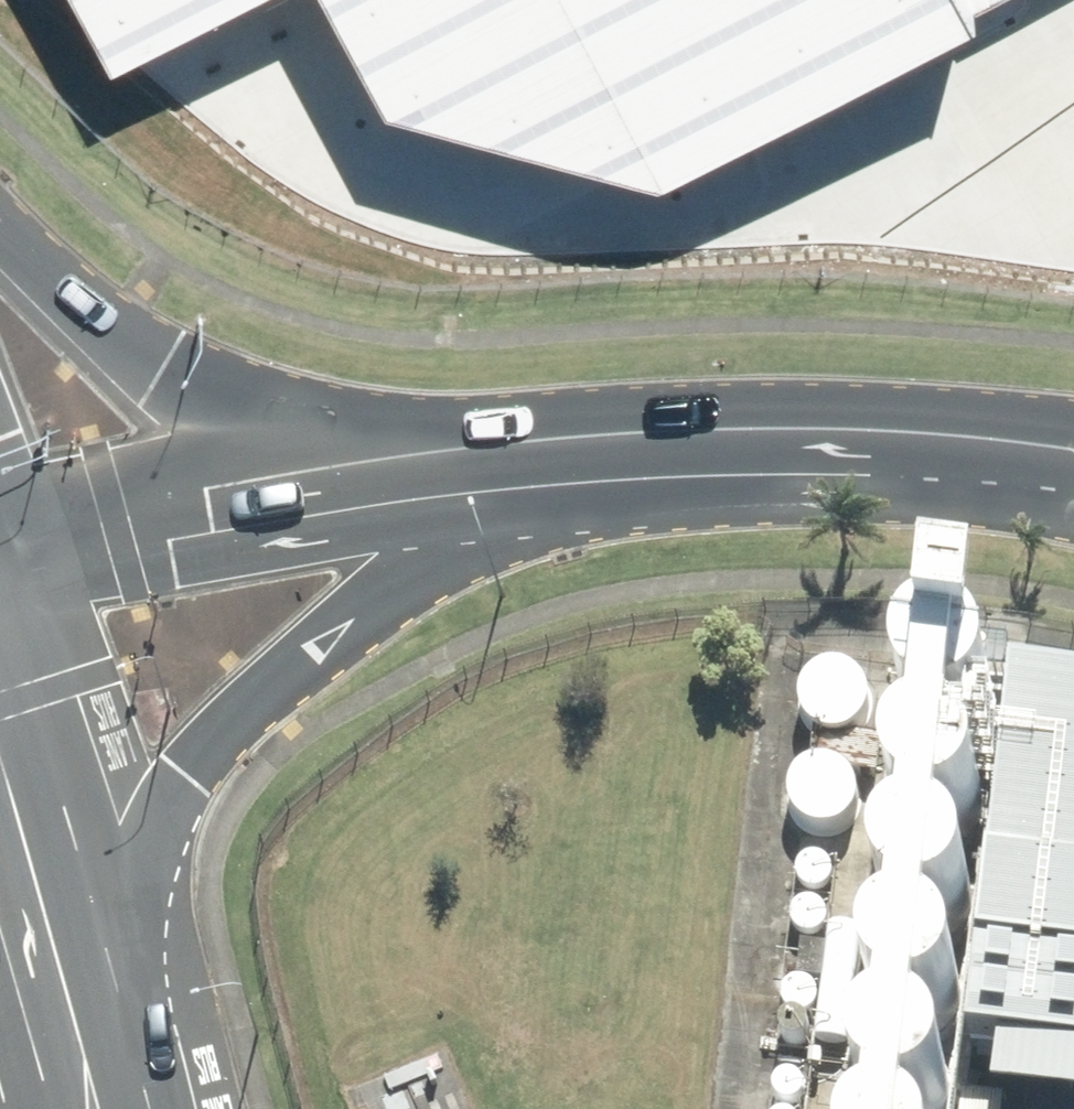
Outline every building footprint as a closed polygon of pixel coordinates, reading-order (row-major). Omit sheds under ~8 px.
[(107,93),(286,0),(58,0),(107,93)] [(386,125),(641,194),(1005,0),(320,0),(386,125)] [(968,753),(987,735),(993,709),(985,685),(964,668),(938,666),(914,678),(901,701),(902,727),(918,748),(942,758),(968,753)] [(1021,677),(976,1099),(1073,1108),(1073,683),(1021,677)] [(960,848),(979,830),(985,805),(977,780),(956,764),(930,762),(906,774),(893,796),(895,822),(910,844),(934,854),(960,848)] [(950,944),(969,926),(975,901),(966,876),(946,860),(919,857),(896,869),(883,892),(884,918),(899,940),(924,949),(950,944)] [(937,1043),(956,1025),(962,1000),(953,975),(933,959),(907,956),(883,968),(870,991),(871,1017),(886,1039),(911,1048),(937,1043)] [(950,1096),(942,1072),(921,1055),(895,1053),(871,1065),(858,1088),(859,1108),(947,1108),(950,1096)]
